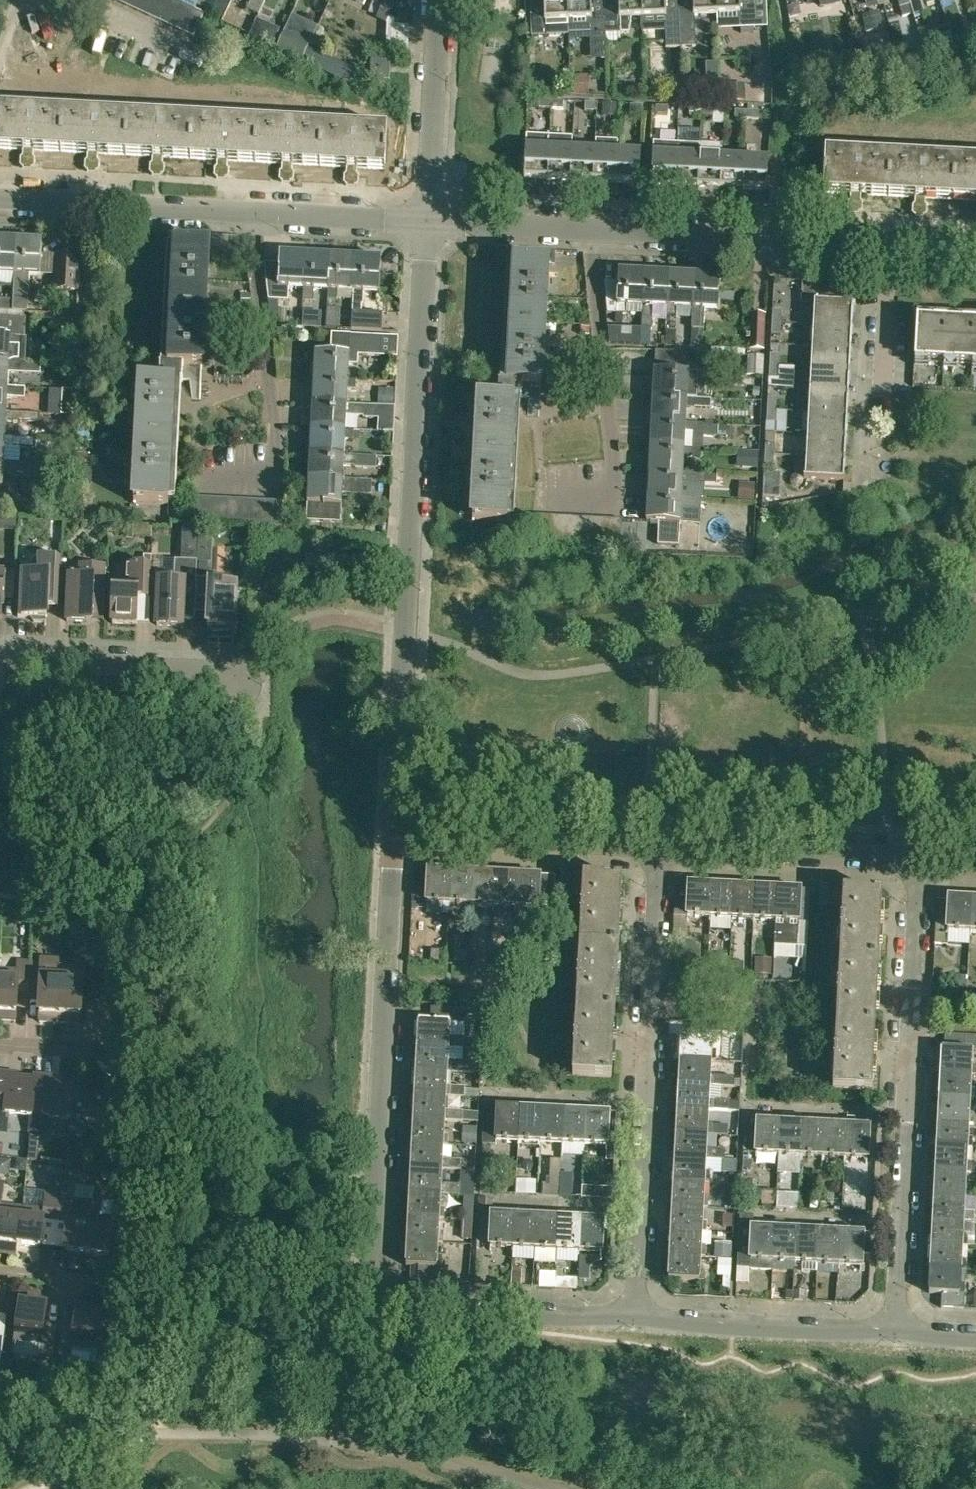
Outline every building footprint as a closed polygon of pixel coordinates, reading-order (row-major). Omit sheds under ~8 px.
[(126,5),(137,11),(142,0),(128,0),(126,5)] [(137,11),(149,16),(156,0),(142,0),(137,11)] [(149,16),(160,21),(169,0),(156,0),(149,16)] [(171,27),(182,3),(179,2),(175,0),(169,0),(160,21),(171,27)] [(182,3),(193,8),(194,9),(198,0),(179,0),(179,2),(182,3)] [(196,5),(221,16),(228,0),(198,0),(196,5)] [(247,9),(259,15),(266,0),(251,0),(247,9)] [(569,19),(568,0),(531,0),(532,36),(569,34),(569,33),(569,19)] [(607,33),(606,16),(605,4),(592,5),(592,0),(568,0),(569,19),(569,33),(593,32),(593,33),(607,33)] [(607,33),(630,32),(632,17),(643,17),(643,0),(619,0),(619,4),(605,4),(606,16),(607,33)] [(643,17),(665,16),(667,47),(682,46),(681,30),(680,13),(666,14),(666,0),(643,0),(643,17)] [(680,13),(681,30),(682,46),(696,46),(695,15),(718,14),(717,0),(693,0),(694,13),(680,13)] [(741,2),(740,0),(717,0),(718,14),(740,13),(740,28),(755,27),(754,1),(741,2)] [(912,3),(911,0),(899,0),(903,16),(914,12),(912,3)] [(376,18),(383,21),(386,23),(395,6),(384,1),(376,18)] [(193,8),(182,3),(171,27),(183,32),(193,8)] [(183,32),(194,38),(205,14),(194,9),(193,8),(183,32)] [(409,26),(394,25),(388,25),(386,49),(408,50),(409,26)] [(280,30),(272,26),(264,42),(272,46),(273,44),(277,35),(280,30)] [(285,33),(279,47),(304,59),(309,48),(311,45),(285,33)] [(927,52),(924,43),(895,51),(901,70),(904,77),(933,73),(927,52)] [(865,52),(872,79),(901,70),(895,51),(893,44),(865,52)] [(309,48),(304,59),(303,62),(353,86),(355,82),(360,71),(354,69),(309,48)] [(392,80),(392,73),(392,60),(372,59),(371,79),(392,80)] [(588,75),(571,75),(572,95),(588,94),(588,75)] [(539,80),(529,80),(529,91),(539,91),(539,80)] [(745,83),(729,83),(729,100),(746,100),(745,83)] [(682,99),(682,87),(675,87),(670,92),(670,100),(682,99)] [(539,108),(552,109),(552,101),(539,100),(539,108)] [(552,101),(552,109),(563,109),(564,101),(552,101)] [(598,103),(585,102),(585,110),(597,111),(598,103)] [(618,103),(603,102),(602,116),(617,117),(618,103)] [(630,105),(630,113),(642,113),(642,105),(630,105)] [(656,106),(656,114),(668,114),(668,106),(656,106)] [(702,116),(702,108),(689,107),(689,116),(702,116)] [(59,152),(62,111),(0,108),(0,149),(23,150),(22,157),(20,158),(19,166),(21,168),(33,169),(34,167),(35,159),(33,157),(33,151),(59,152)] [(702,108),(702,116),(713,117),(713,109),(702,108)] [(747,119),(747,111),(735,110),(735,118),(747,119)] [(127,114),(62,111),(59,152),(87,154),(86,160),(84,161),(83,169),(85,171),(96,172),(98,170),(98,162),(97,160),(97,154),(124,155),(127,114)] [(747,111),(747,119),(759,119),(759,111),(747,111)] [(192,118),(127,114),(124,155),(152,157),(151,163),(149,165),(148,172),(150,174),(161,175),(163,173),(163,165),(162,163),(162,157),(189,159),(192,118)] [(227,166),(227,160),(254,162),(257,121),(192,118),(189,159),(217,160),(216,166),(214,168),(213,175),(215,178),(226,178),(228,176),(229,169),(227,166)] [(319,165),(322,124),(257,121),(254,162),(282,163),(281,169),(279,171),(278,179),(280,181),(291,181),(293,180),(293,172),(292,170),(292,164),(319,165)] [(387,127),(322,124),(319,165),(347,167),(347,173),(345,174),(344,182),(346,184),(357,185),(359,183),(359,175),(357,173),(357,167),(385,168),(387,127)] [(525,177),(548,178),(549,148),(550,136),(527,134),(525,177)] [(550,136),(549,148),(548,178),(570,179),(572,149),(573,137),(550,136)] [(596,139),(595,150),(593,181),(616,182),(618,151),(618,140),(596,139)] [(675,185),(677,154),(677,142),(654,141),(654,153),(653,153),(651,184),(675,185)] [(698,186),(699,156),(700,144),(677,142),(677,154),(675,185),(698,186)] [(572,149),(570,179),(593,181),(595,150),(572,149)] [(618,151),(616,182),(639,183),(641,153),(618,151)] [(887,154),(855,152),(825,151),(823,192),(851,193),(850,199),(848,201),(848,209),(850,211),(861,211),(863,210),(863,202),(861,200),(862,194),(885,195),(887,154)] [(926,197),(950,198),(953,158),(887,154),(885,195),(916,197),(915,203),(913,205),(912,212),(914,214),(926,215),(928,213),(928,206),(926,203),(926,197)] [(699,156),(698,186),(720,187),(722,157),(699,156)] [(720,187),(743,188),(745,158),(722,157),(720,187)] [(768,159),(745,158),(743,188),(766,189),(768,159)] [(953,158),(950,198),(975,200),(975,159),(953,158)] [(17,238),(0,237),(0,271),(15,272),(17,238)] [(42,239),(17,238),(15,272),(14,300),(14,310),(25,311),(26,306),(27,273),(40,273),(42,239)] [(160,381),(142,380),(130,379),(129,404),(141,405),(136,502),(170,504),(176,381),(190,382),(192,397),(196,397),(201,397),(208,244),(174,242),(169,365),(160,365),(160,381)] [(289,286),(305,286),(306,253),(305,253),(306,248),(291,248),(291,253),(280,252),(280,263),(265,262),(269,299),(268,298),(271,325),(279,325),(278,299),(288,300),(289,286)] [(541,384),(548,262),(555,263),(556,251),(530,250),(530,262),(513,261),(507,382),(499,382),(498,399),(479,398),(473,521),(508,522),(514,399),(520,399),(521,383),(535,384),(541,384)] [(78,290),(80,254),(45,253),(44,273),(55,274),(55,289),(78,290)] [(332,255),(306,253),(305,286),(304,301),(313,301),(314,287),(330,288),(332,255)] [(356,256),(332,255),(330,288),(329,297),(354,298),(354,289),(356,256)] [(353,310),(352,328),(383,329),(384,311),(362,310),(362,303),(364,303),(365,289),(380,290),(382,257),(356,256),(354,289),(354,298),(353,310)] [(642,329),(645,271),(620,270),(619,281),(605,280),(608,313),(618,313),(618,312),(642,314),(641,329),(642,329)] [(670,273),(645,271),(642,329),(651,329),(653,306),(668,307),(670,273)] [(694,274),(670,273),(668,307),(668,314),(676,315),(676,307),(693,308),(694,274)] [(703,329),(705,309),(717,309),(719,275),(694,274),(693,308),(692,328),(703,329)] [(835,282),(802,280),(801,302),(814,302),(813,324),(852,326),(853,305),(855,305),(855,304),(834,303),(835,282)] [(251,293),(241,293),(241,305),(251,306),(251,293)] [(14,310),(14,300),(0,299),(0,309),(14,310)] [(340,308),(327,307),(326,327),(338,327),(340,308)] [(782,310),(773,310),(772,322),(781,322),(782,310)] [(315,328),(315,314),(302,314),(302,328),(315,328)] [(10,363),(25,363),(26,339),(19,338),(20,317),(0,316),(0,362),(10,363)] [(750,318),(748,349),(762,350),(764,319),(750,318)] [(917,318),(914,361),(975,364),(975,321),(917,318)] [(781,334),(781,322),(772,322),(771,334),(781,334)] [(852,326),(813,324),(812,346),(851,348),(852,326)] [(676,330),(666,329),(665,345),(676,346),(676,330)] [(333,353),(316,352),(315,377),(349,379),(350,364),(359,365),(359,355),(382,356),(383,335),(334,333),(333,353)] [(812,346),(811,368),(850,370),(851,348),(812,346)] [(657,350),(654,396),(687,398),(688,383),(696,383),(696,372),(679,371),(680,351),(657,350)] [(770,354),(770,366),(778,366),(779,354),(770,354)] [(747,374),(763,375),(764,355),(748,355),(747,374)] [(8,388),(9,375),(41,376),(42,364),(25,363),(10,363),(0,362),(0,388),(8,388)] [(770,366),(769,378),(778,378),(778,366),(770,366)] [(850,370),(811,368),(810,390),(849,392),(850,370)] [(315,377),(314,403),(348,404),(349,389),(349,379),(315,377)] [(8,388),(0,388),(0,412),(7,412),(8,398),(25,399),(25,389),(8,388)] [(395,388),(378,388),(378,404),(394,405),(395,388)] [(61,415),(72,416),(73,390),(62,389),(61,415)] [(810,390),(809,412),(847,414),(849,392),(810,390)] [(711,398),(687,398),(654,396),(653,421),(686,423),(687,406),(710,407),(711,398)] [(768,398),(767,410),(777,410),(777,398),(768,398)] [(348,404),(314,403),(313,428),(346,429),(347,415),(364,415),(364,419),(378,420),(378,431),(393,432),(395,406),(365,405),(348,404)] [(777,410),(767,410),(767,421),(776,422),(777,410)] [(0,412),(0,437),(6,437),(7,421),(41,423),(41,414),(7,412),(0,412)] [(846,436),(847,414),(809,412),(807,434),(846,436)] [(652,446),(685,448),(701,449),(701,448),(703,448),(704,436),(717,437),(718,425),(686,423),(653,421),(652,446)] [(90,425),(79,424),(78,440),(90,440),(90,425)] [(312,452),(353,455),(353,453),(345,453),(346,438),(346,429),(313,428),(312,452)] [(807,434),(806,456),(845,458),(846,436),(807,434)] [(6,437),(0,437),(0,463),(5,463),(6,446),(35,447),(35,439),(6,437)] [(766,442),(765,454),(774,454),(775,442),(766,442)] [(701,449),(685,448),(652,446),(651,471),(684,472),(684,456),(701,457),(701,449)] [(736,466),(758,468),(759,451),(738,449),(736,466)] [(90,453),(78,452),(77,463),(90,464),(90,453)] [(378,456),(353,455),(312,452),(311,478),(344,480),(344,466),(355,466),(355,467),(377,468),(378,456)] [(774,466),(774,454),(765,454),(765,466),(774,466)] [(844,480),(845,458),(806,456),(805,478),(844,480)] [(39,464),(5,463),(0,463),(0,488),(4,488),(5,475),(38,477),(39,464)] [(651,471),(649,496),(682,498),(683,482),(691,482),(691,473),(684,472),(651,471)] [(780,472),(764,472),(763,496),(779,497),(780,472)] [(373,481),(344,480),(311,478),(309,521),(342,522),(343,494),(373,496),(373,481)] [(754,500),(756,484),(739,482),(738,499),(754,500)] [(199,521),(206,521),(207,496),(196,496),(194,521),(199,521)] [(206,521),(217,522),(218,497),(207,496),(206,521)] [(701,499),(682,498),(649,496),(648,521),(659,522),(658,543),(680,544),(682,508),(701,509),(701,499)] [(229,498),(218,497),(217,522),(228,522),(229,498)] [(239,523),(240,498),(229,498),(228,522),(239,523)] [(251,499),(240,498),(239,523),(250,523),(251,499)] [(250,523),(261,524),(262,499),(251,499),(250,523)] [(261,524),(272,524),(273,500),(262,499),(261,524)] [(283,500),(273,500),(272,524),(282,525),(283,500)] [(545,515),(534,514),(533,539),(544,539),(545,515)] [(556,515),(545,515),(544,539),(555,540),(556,515)] [(555,540),(566,541),(567,516),(556,515),(555,540)] [(578,516),(567,516),(566,541),(577,541),(578,516)] [(588,542),(589,517),(578,516),(577,541),(588,542)] [(600,517),(589,517),(588,542),(599,542),(600,517)] [(611,518),(600,517),(599,542),(610,543),(611,518)] [(623,519),(611,518),(610,543),(621,543),(623,519)] [(186,520),(186,531),(198,532),(199,527),(199,521),(194,521),(186,520)] [(638,525),(622,524),(621,543),(621,549),(621,551),(636,552),(637,550),(638,525)] [(59,606),(60,602),(62,556),(38,555),(37,573),(20,573),(20,574),(19,586),(23,590),(22,616),(18,615),(18,617),(30,617),(34,621),(45,622),(45,624),(46,624),(47,606),(59,606)] [(113,602),(112,623),(136,624),(138,596),(150,597),(152,555),(143,555),(143,565),(128,564),(127,584),(111,583),(110,602),(113,602)] [(183,600),(195,600),(196,578),(197,561),(175,560),(174,580),(159,579),(157,625),(182,626),(183,600)] [(104,621),(104,613),(106,566),(85,565),(78,571),(78,576),(69,576),(67,621),(92,622),(92,620),(104,621)] [(6,599),(14,599),(16,571),(0,570),(0,618),(1,618),(2,599),(6,599)] [(204,579),(196,578),(195,600),(195,609),(208,610),(208,614),(207,628),(211,628),(212,628),(212,631),(230,630),(230,629),(234,629),(234,625),(236,588),(236,580),(204,579)] [(427,902),(450,903),(451,872),(429,870),(427,902)] [(560,892),(572,892),(573,870),(561,870),(560,892)] [(585,871),(573,870),(572,892),(584,893),(584,879),(585,871)] [(474,873),(451,872),(450,903),(473,905),(474,873)] [(496,874),(474,873),(473,905),(494,906),(496,874)] [(518,875),(496,874),(494,906),(517,907),(518,875)] [(557,878),(541,877),(518,875),(517,907),(539,908),(538,918),(554,919),(557,878)] [(584,879),(584,893),(581,945),(620,947),(624,881),(584,879)] [(427,906),(427,902),(428,883),(413,883),(412,906),(427,906)] [(832,905),(833,883),(821,883),(820,905),(832,905)] [(845,884),(833,883),(832,905),(844,906),(844,892),(845,884)] [(689,884),(689,887),(677,886),(676,916),(711,918),(713,885),(689,884)] [(733,919),(735,886),(713,885),(711,918),(733,919)] [(757,887),(735,886),(733,919),(756,920),(757,887)] [(777,921),(779,889),(757,887),(756,920),(777,921)] [(801,890),(779,889),(777,921),(778,921),(777,946),(798,947),(800,917),(801,890)] [(799,922),(798,947),(807,947),(810,893),(810,890),(801,890),(800,917),(799,922)] [(844,906),(841,958),(879,960),(883,894),(844,892),(844,906)] [(971,931),(973,898),(951,897),(950,900),(938,900),(936,943),(948,944),(949,930),(971,931)] [(620,947),(581,945),(577,1010),(617,1012),(620,947)] [(425,949),(424,963),(445,964),(446,950),(425,949)] [(473,966),(482,966),(489,967),(490,950),(474,949),(473,966)] [(512,951),(499,950),(498,965),(511,966),(512,951)] [(467,952),(455,951),(454,961),(467,961),(467,952)] [(838,1023),(876,1025),(879,960),(841,958),(838,1023)] [(727,976),(728,960),(715,960),(714,976),(727,976)] [(30,962),(18,961),(17,975),(0,974),(0,1020),(16,1021),(17,989),(29,990),(30,962)] [(60,1022),(62,977),(63,962),(42,961),(42,962),(30,962),(29,990),(41,990),(39,1022),(60,1022)] [(772,963),(755,962),(754,974),(771,975),(772,963)] [(82,992),(94,992),(95,965),(83,964),(82,977),(62,977),(60,1022),(80,1023),(82,992)] [(698,964),(698,978),(707,978),(707,965),(698,964)] [(743,978),(744,967),(730,967),(730,977),(743,978)] [(966,976),(954,976),(953,992),(966,992),(966,976)] [(464,1037),(449,1037),(450,1023),(462,1024),(463,1009),(432,1007),(431,1021),(420,1021),(419,1045),(449,1047),(463,1047),(464,1037)] [(613,1078),(617,1012),(577,1010),(574,1076),(613,1078)] [(682,1060),(712,1062),(716,1062),(717,1051),(712,1051),(713,1036),(721,1037),(722,1023),(694,1022),(694,1035),(683,1035),(682,1060)] [(873,1091),(876,1025),(838,1023),(835,1090),(873,1091)] [(946,1033),(945,1048),(943,1047),(942,1073),(973,1075),(973,1074),(975,1075),(975,1064),(973,1064),(974,1049),(975,1049),(975,1035),(946,1033)] [(729,1063),(743,1063),(744,1038),(730,1037),(729,1063)] [(449,1047),(419,1045),(418,1069),(447,1071),(481,1073),(481,1062),(448,1061),(449,1047)] [(712,1062),(682,1060),(680,1085),(710,1086),(735,1088),(735,1078),(711,1077),(712,1062)] [(446,1086),(447,1071),(418,1069),(417,1094),(446,1096),(465,1097),(466,1087),(446,1086)] [(7,1130),(8,1114),(31,1116),(29,1132),(30,1133),(35,1075),(34,1075),(34,1078),(10,1076),(11,1073),(0,1072),(0,1130),(7,1130)] [(973,1075),(942,1073),(940,1097),(971,1099),(975,1099),(975,1089),(972,1089),(973,1075)] [(69,1136),(74,1079),(74,1082),(50,1080),(50,1077),(35,1075),(30,1133),(46,1134),(48,1118),(70,1120),(69,1136)] [(87,1121),(111,1123),(123,1125),(118,1102),(113,1101),(114,1086),(89,1083),(89,1080),(74,1079),(69,1136),(86,1138),(87,1121)] [(710,1086),(680,1085),(679,1109),(709,1111),(713,1111),(713,1100),(710,1100),(710,1086)] [(445,1110),(446,1096),(417,1094),(415,1119),(445,1121),(472,1122),(473,1111),(445,1110)] [(939,1123),(970,1124),(975,1124),(975,1113),(971,1113),(971,1099),(940,1097),(939,1123)] [(496,1140),(519,1141),(521,1108),(498,1107),(496,1140)] [(543,1109),(521,1108),(519,1141),(541,1142),(543,1109)] [(565,1110),(543,1109),(541,1142),(563,1143),(565,1110)] [(709,1111),(679,1109),(678,1135),(708,1136),(712,1136),(712,1135),(720,1135),(721,1126),(708,1125),(709,1111)] [(563,1143),(586,1145),(588,1112),(565,1110),(563,1143)] [(616,1113),(588,1112),(586,1145),(606,1146),(605,1161),(614,1162),(616,1113)] [(848,1117),(847,1126),(845,1158),(869,1159),(870,1127),(855,1126),(855,1117),(848,1117)] [(445,1121),(415,1119),(414,1143),(443,1145),(448,1145),(448,1135),(444,1135),(445,1121)] [(780,1155),(781,1122),(759,1121),(757,1154),(780,1155)] [(801,1175),(802,1156),(803,1123),(781,1122),(780,1155),(779,1173),(801,1175)] [(826,1125),(803,1123),(802,1156),(824,1157),(826,1125)] [(969,1148),(974,1148),(975,1138),(970,1138),(970,1124),(939,1123),(938,1146),(969,1148)] [(824,1157),(845,1158),(847,1126),(826,1125),(824,1157)] [(476,1144),(477,1127),(463,1126),(462,1143),(476,1144)] [(707,1149),(708,1136),(678,1135),(677,1158),(707,1160),(711,1160),(722,1160),(722,1161),(738,1162),(738,1151),(707,1149)] [(442,1159),(443,1145),(414,1143),(413,1168),(442,1170),(460,1170),(461,1160),(442,1159)] [(969,1148),(938,1146),(937,1171),(968,1173),(975,1173),(975,1163),(969,1162),(969,1148)] [(68,1163),(80,1164),(81,1148),(70,1147),(68,1163)] [(706,1174),(707,1160),(677,1158),(675,1183),(705,1185),(710,1185),(711,1174),(706,1174)] [(745,1159),(744,1171),(752,1172),(754,1164),(754,1160),(745,1159)] [(736,1185),(738,1162),(722,1161),(721,1173),(725,1173),(724,1184),(736,1185)] [(413,1168),(411,1192),(440,1194),(459,1194),(460,1185),(441,1184),(442,1170),(413,1168)] [(936,1195),(966,1196),(972,1197),(972,1187),(967,1187),(968,1173),(937,1171),(936,1195)] [(517,1193),(519,1193),(536,1194),(536,1180),(517,1179),(517,1193)] [(23,1207),(1,1204),(4,1183),(0,1183),(0,1252),(17,1255),(18,1244),(18,1245),(23,1207)] [(705,1199),(705,1185),(675,1183),(674,1207),(704,1209),(708,1209),(709,1199),(705,1199)] [(560,1184),(560,1195),(573,1196),(573,1185),(560,1184)] [(582,1186),(581,1196),(612,1198),(612,1187),(582,1186)] [(40,1247),(40,1246),(44,1216),(56,1217),(60,1190),(47,1189),(44,1210),(23,1207),(18,1245),(40,1247)] [(60,1190),(56,1217),(69,1219),(65,1250),(87,1253),(92,1216),(70,1213),(73,1192),(60,1190)] [(776,1192),(762,1191),(762,1204),(775,1205),(776,1192)] [(440,1194),(411,1192),(410,1217),(439,1218),(444,1219),(444,1209),(440,1208),(440,1194)] [(777,1194),(777,1207),(798,1208),(798,1195),(777,1194)] [(966,1212),(966,1196),(936,1195),(934,1219),(965,1221),(971,1221),(971,1212),(966,1212)] [(126,1226),(129,1199),(116,1197),(113,1218),(92,1216),(87,1253),(109,1256),(113,1224),(126,1226)] [(479,1213),(491,1214),(491,1205),(491,1198),(480,1197),(479,1213)] [(673,1232),(703,1234),(707,1234),(708,1224),(703,1223),(704,1209),(674,1207),(673,1232)] [(774,1265),(775,1262),(776,1229),(753,1228),(754,1213),(742,1212),(739,1260),(752,1261),(751,1270),(772,1270),(772,1276),(774,1276),(774,1265)] [(490,1246),(512,1248),(514,1215),(492,1214),(490,1246)] [(536,1216),(514,1215),(512,1248),(535,1249),(536,1216)] [(536,1216),(535,1249),(558,1250),(559,1217),(536,1216)] [(439,1233),(439,1218),(410,1217),(409,1242),(438,1244),(442,1244),(443,1233),(439,1233)] [(558,1250),(580,1251),(582,1219),(559,1217),(558,1250)] [(604,1220),(582,1219),(580,1251),(579,1276),(589,1276),(590,1252),(603,1253),(604,1229),(604,1220)] [(964,1236),(965,1221),(934,1219),(933,1244),(964,1246),(969,1246),(970,1236),(964,1236)] [(462,1239),(470,1239),(471,1220),(462,1220),(462,1239)] [(784,1229),(776,1229),(775,1262),(796,1263),(798,1230),(784,1229)] [(818,1264),(820,1231),(798,1230),(796,1263),(802,1263),(802,1271),(817,1272),(818,1264)] [(818,1264),(840,1265),(841,1232),(820,1231),(818,1264)] [(702,1248),(703,1234),(673,1232),(672,1256),(701,1258),(706,1258),(707,1248),(702,1248)] [(865,1234),(841,1232),(840,1265),(863,1267),(864,1254),(871,1254),(872,1234),(865,1234)] [(732,1242),(715,1241),(714,1256),(731,1257),(732,1242)] [(437,1257),(438,1244),(409,1242),(407,1266),(410,1266),(419,1267),(418,1276),(418,1281),(440,1282),(442,1258),(437,1257)] [(963,1260),(964,1246),(933,1244),(932,1270),(968,1272),(968,1261),(963,1260)] [(701,1272),(701,1258),(672,1256),(671,1281),(705,1283),(705,1273),(701,1272)] [(731,1259),(718,1258),(717,1275),(723,1276),(722,1289),(730,1289),(731,1259)] [(409,1280),(418,1281),(418,1280),(418,1276),(419,1267),(410,1266),(409,1279),(409,1280)] [(966,1310),(967,1285),(968,1272),(932,1270),(931,1294),(944,1294),(943,1308),(966,1310)] [(512,1271),(511,1285),(522,1286),(522,1272),(512,1271)] [(541,1276),(541,1287),(555,1288),(556,1277),(541,1276)] [(556,1277),(555,1288),(576,1289),(577,1278),(556,1277)] [(805,1290),(794,1290),(794,1300),(805,1300),(805,1290)] [(43,1327),(43,1322),(46,1305),(20,1302),(15,1343),(40,1346),(39,1354),(52,1356),(55,1329),(43,1327)] [(74,1331),(62,1330),(58,1357),(71,1358),(72,1350),(97,1353),(102,1312),(77,1308),(74,1331)]
